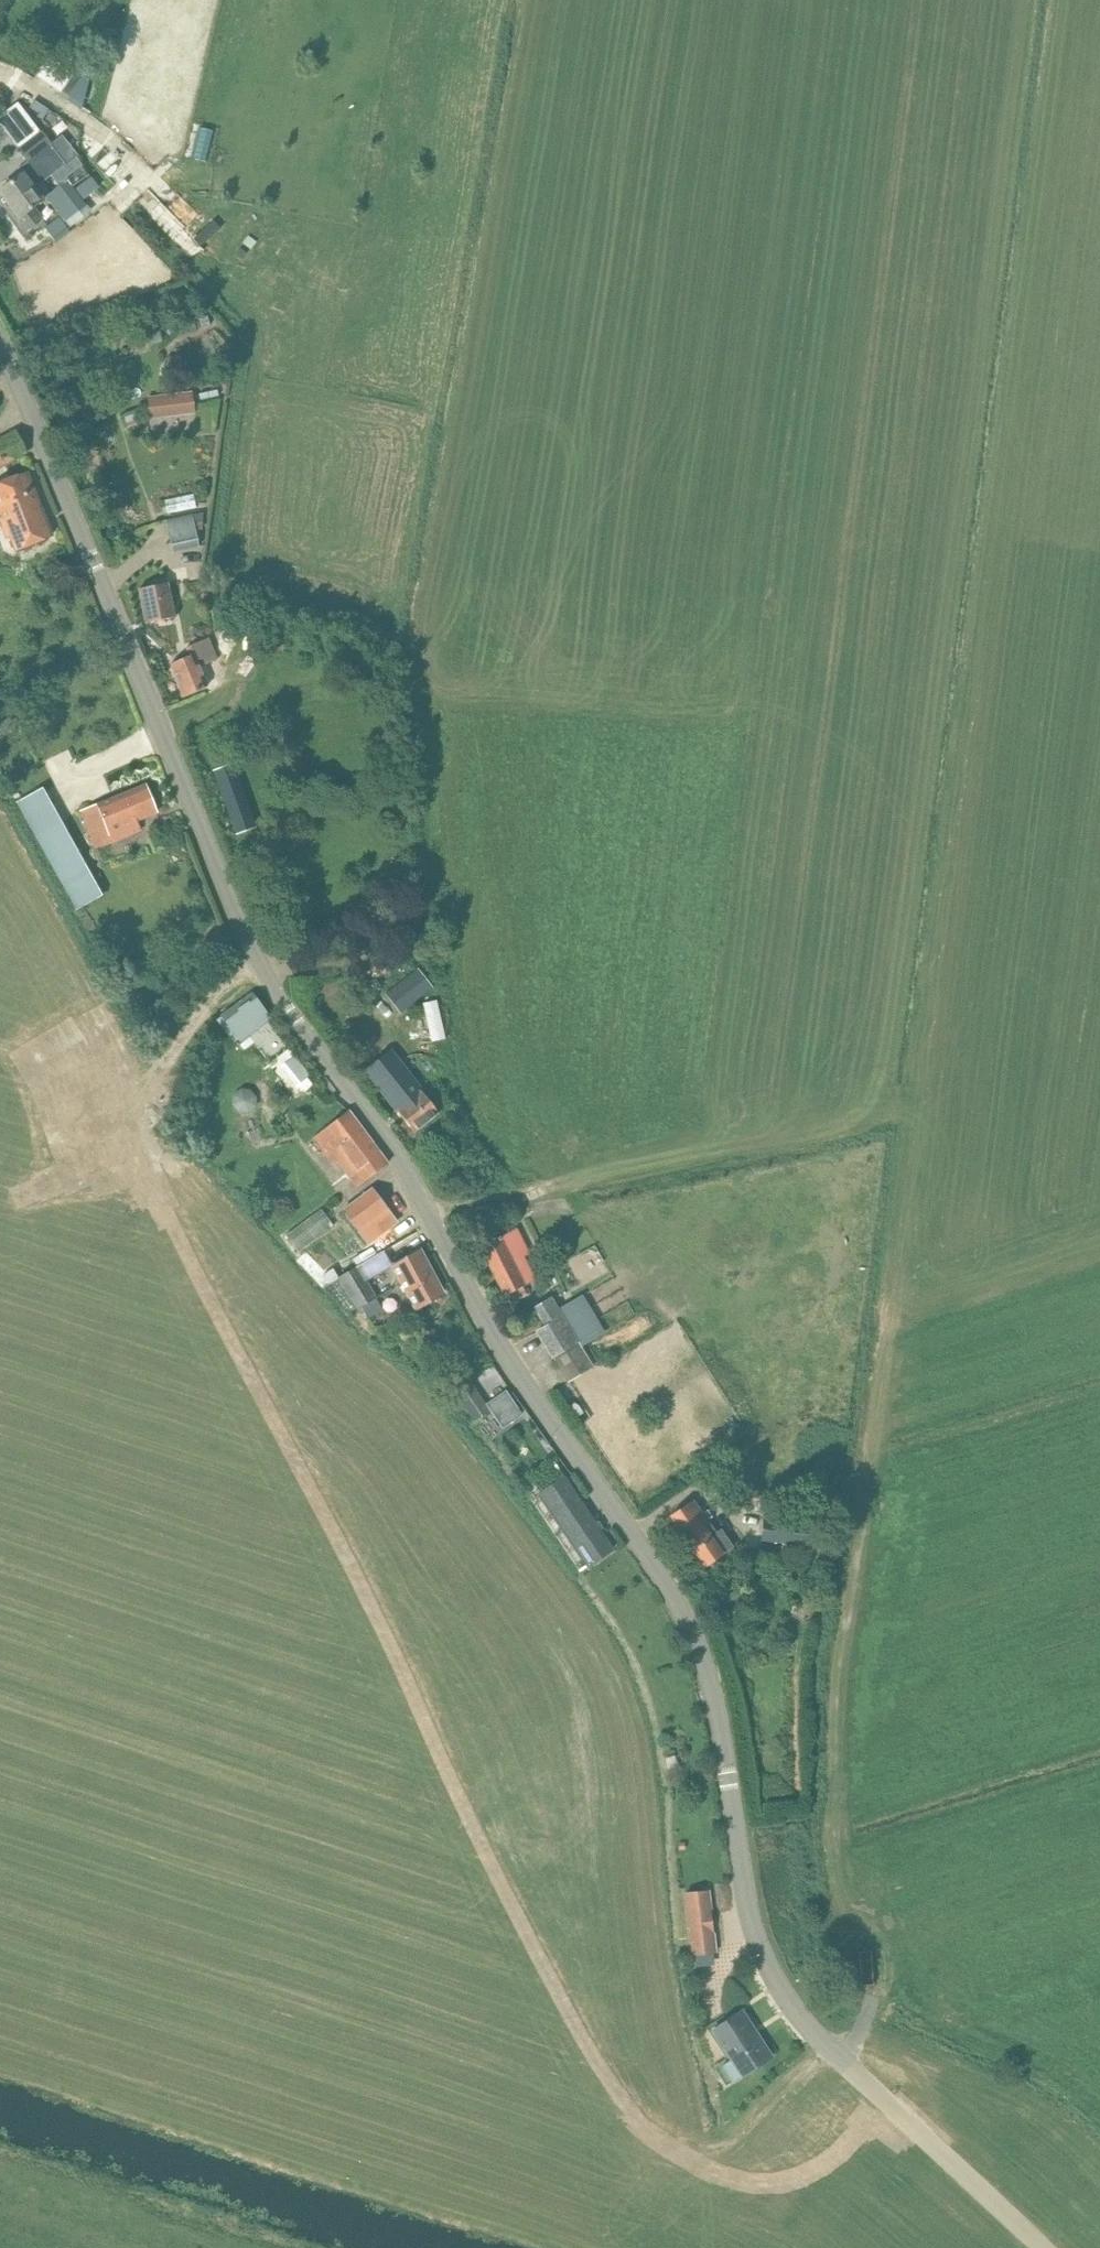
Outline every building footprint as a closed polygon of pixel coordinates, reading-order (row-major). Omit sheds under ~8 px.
[(85,101),(95,75),(81,69),(71,96),(85,101)] [(19,218),(17,219),(26,230),(42,218),(34,208),(44,200),(35,189),(49,178),(64,166),(50,147),(52,145),(42,131),(19,148),(30,162),(35,158),(40,165),(26,176),(24,174),(0,192),(0,193),(19,218)] [(45,198),(64,223),(86,206),(67,180),(45,198)] [(56,244),(71,233),(59,217),(44,228),(56,244)] [(194,316),(178,320),(182,335),(197,331),(194,316)] [(208,316),(199,318),(202,328),(211,325),(208,316)] [(160,328),(146,332),(149,345),(164,341),(160,328)] [(193,391),(147,397),(150,420),(196,414),(193,391)] [(138,413),(124,417),(127,428),(141,423),(138,413)] [(1,524),(6,522),(17,549),(52,536),(28,473),(0,484),(0,522),(1,524)] [(194,494),(164,500),(167,514),(197,508),(194,494)] [(166,520),(172,553),(199,547),(196,531),(203,530),(204,513),(166,520)] [(139,589),(147,623),(173,618),(166,583),(139,589)] [(185,648),(188,657),(171,664),(185,696),(217,683),(209,663),(217,659),(209,638),(198,643),(185,648)] [(0,723),(0,738),(17,729),(11,717),(0,723)] [(214,773),(234,825),(249,820),(230,768),(214,773)] [(146,785),(78,812),(93,850),(120,839),(141,830),(137,821),(157,813),(146,785)] [(17,802),(66,891),(77,910),(103,895),(92,877),(43,788),(17,802)] [(218,930),(206,936),(212,947),(224,941),(218,930)] [(398,1014),(427,994),(414,975),(385,995),(398,1014)] [(228,1012),(223,1015),(240,1038),(244,1035),(269,1016),(252,994),(228,1012)] [(283,1052),(276,1057),(283,1065),(280,1067),(297,1087),(299,1085),(305,1093),(314,1085),(308,1078),(312,1074),(296,1054),(289,1046),(283,1052)] [(367,1068),(365,1070),(385,1095),(397,1110),(414,1132),(432,1118),(439,1113),(418,1087),(420,1086),(406,1067),(391,1049),(367,1068)] [(233,1095),(232,1104),(239,1112),(248,1113),(256,1106),(257,1097),(251,1089),(241,1088),(233,1095)] [(374,1147),(348,1112),(316,1136),(314,1138),(333,1164),(337,1161),(356,1186),(369,1177),(387,1164),(374,1147)] [(343,1210),(360,1230),(388,1208),(372,1188),(343,1210)] [(303,1251),(338,1224),(324,1207),(290,1234),(303,1251)] [(500,1237),(481,1247),(505,1296),(507,1295),(510,1302),(527,1294),(524,1287),(525,1286),(536,1281),(524,1256),(530,1253),(524,1241),(518,1228),(509,1233),(500,1237)] [(413,1310),(424,1303),(444,1293),(420,1250),(389,1266),(413,1310)] [(356,1309),(376,1297),(358,1266),(339,1278),(337,1278),(356,1309)] [(333,1268),(323,1275),(328,1284),(337,1278),(339,1278),(333,1268)] [(551,1299),(535,1308),(546,1327),(538,1332),(552,1356),(553,1356),(569,1382),(593,1367),(580,1345),(599,1334),(578,1299),(558,1311),(551,1299)] [(471,1382),(454,1394),(474,1422),(491,1411),(486,1404),(478,1393),(471,1382)] [(506,1390),(486,1404),(491,1411),(497,1419),(503,1428),(523,1414),(514,1402),(506,1390)] [(565,1477),(562,1479),(539,1495),(587,1566),(613,1549),(565,1477)] [(708,1509),(699,1515),(691,1503),(671,1516),(705,1566),(732,1547),(719,1528),(714,1531),(707,1520),(712,1516),(708,1509)] [(811,1524),(763,1519),(760,1542),(810,1547),(825,1549),(828,1520),(811,1518),(811,1524)] [(737,1589),(717,1601),(722,1610),(742,1597),(737,1589)] [(688,1893),(695,1955),(716,1952),(708,1891),(688,1893)] [(729,2054),(713,2066),(725,2085),(743,2075),(772,2056),(742,2011),(724,2023),(714,2031),(729,2054)]
